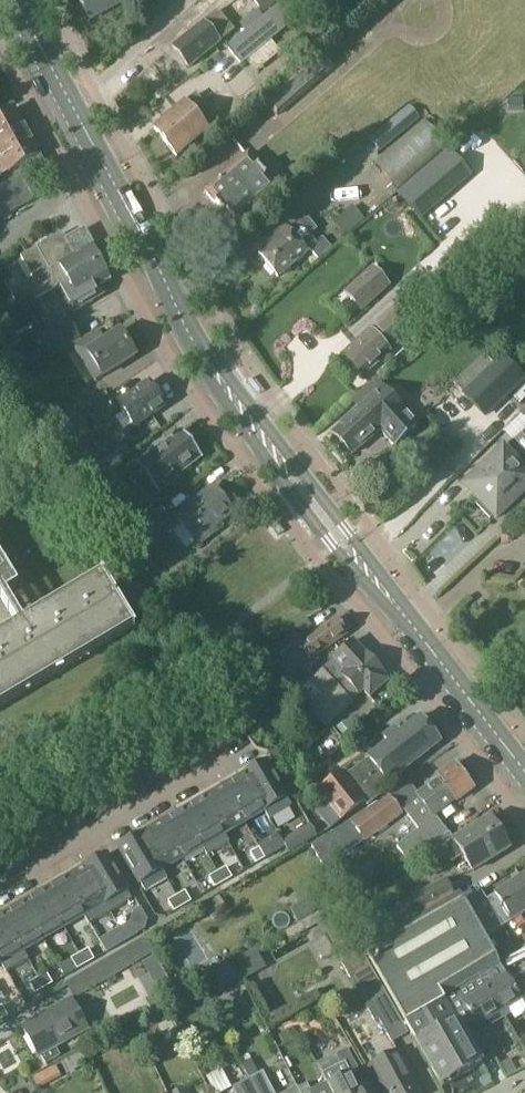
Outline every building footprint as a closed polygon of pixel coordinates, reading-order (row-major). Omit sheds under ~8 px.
[(88,19),(119,3),(118,2),(122,0),(78,0),(88,19)] [(189,66),(229,34),(234,40),(259,19),(244,0),(237,0),(227,8),(232,14),(221,23),(213,13),(173,45),(189,66)] [(285,0),(284,0),(227,47),(242,65),(295,21),(286,10),(290,6),(285,0)] [(265,15),(282,0),(253,0),(265,15)] [(266,104),(278,117),(335,66),(323,53),(266,104)] [(185,104),(154,129),(177,157),(208,132),(207,130),(217,122),(197,97),(186,105),(185,104)] [(380,153),(420,119),(409,106),(369,139),(380,153)] [(0,114),(0,154),(29,138),(26,132),(28,129),(25,123),(21,122),(19,119),(13,107),(0,114)] [(397,190),(447,146),(424,120),(374,164),(397,190)] [(0,154),(0,178),(21,167),(27,179),(44,170),(39,159),(41,157),(38,152),(39,149),(36,144),(32,143),(29,138),(0,154)] [(456,158),(449,150),(397,195),(420,221),(472,176),(456,158)] [(249,154),(236,165),(205,192),(235,227),(280,189),(249,154)] [(345,238),(365,220),(353,206),(333,223),(345,238)] [(296,221),(294,218),(273,236),(276,239),(258,254),(277,276),(309,248),(318,258),(331,247),(321,236),(315,242),(308,235),(315,229),(303,215),(296,221)] [(57,288),(101,263),(83,232),(65,242),(61,235),(19,259),(32,280),(9,293),(19,310),(57,288)] [(101,263),(57,288),(58,288),(67,283),(73,293),(63,298),(72,314),(93,302),(92,301),(103,295),(99,288),(111,281),(101,263)] [(372,270),(346,293),(360,310),(387,287),(372,270)] [(502,290),(490,285),(484,283),(473,311),(492,318),(503,290),(502,290)] [(368,332),(342,356),(361,376),(387,352),(385,350),(398,339),(402,335),(418,320),(403,304),(370,334),(368,332)] [(72,346),(82,340),(69,319),(36,339),(49,360),(72,346)] [(0,324),(0,332),(11,326),(7,320),(0,324)] [(89,352),(88,353),(97,367),(89,372),(95,382),(103,377),(103,378),(135,357),(120,333),(106,341),(104,343),(89,352)] [(464,394),(486,414),(523,377),(503,357),(464,394)] [(418,427),(376,380),(353,400),(361,409),(333,434),(352,455),(380,430),(395,448),(418,427)] [(148,382),(117,403),(133,427),(164,406),(148,382)] [(85,408),(97,424),(117,409),(105,393),(85,408)] [(177,478),(176,476),(200,458),(181,432),(175,436),(174,434),(170,437),(171,439),(137,465),(157,493),(177,478)] [(466,487),(477,500),(496,481),(504,489),(516,476),(522,471),(520,469),(523,466),(524,464),(524,438),(521,434),(514,442),(513,442),(513,441),(466,487)] [(81,489),(110,472),(124,464),(105,438),(61,464),(77,491),(81,489)] [(477,500),(480,502),(477,505),(490,518),(493,516),(496,519),(524,491),(524,464),(523,466),(520,469),(522,471),(516,476),(504,489),(496,481),(477,500)] [(232,513),(212,487),(173,517),(196,546),(215,531),(213,528),(232,513)] [(172,520),(163,508),(120,541),(129,553),(172,520)] [(0,599),(6,596),(18,589),(5,566),(4,567),(0,569),(0,599)] [(129,622),(134,630),(136,629),(102,574),(101,575),(105,581),(15,635),(0,644),(0,700),(129,622)] [(301,635),(312,627),(307,619),(303,622),(296,627),(301,635)] [(305,640),(279,658),(291,675),(293,673),(347,635),(336,620),(306,641),(305,640)] [(281,662),(269,669),(287,688),(289,686),(296,695),(325,727),(352,703),(350,702),(358,694),(359,695),(363,691),(370,698),(389,681),(383,674),(383,673),(365,653),(354,641),(334,659),(335,660),(314,679),(306,670),(295,680),(290,675),(281,662)] [(440,743),(420,717),(368,759),(387,783),(440,743)] [(346,720),(338,727),(344,735),(352,728),(346,720)] [(392,789),(387,783),(368,759),(346,776),(343,773),(318,792),(327,803),(316,811),(329,828),(340,820),(363,802),(368,808),(392,789)] [(263,764),(244,774),(265,810),(264,811),(270,820),(292,807),(266,762),(263,764)] [(449,833),(435,814),(455,799),(456,801),(473,789),(461,773),(461,774),(455,766),(439,778),(440,780),(436,783),(434,780),(426,786),(428,789),(403,809),(420,831),(398,848),(406,859),(449,833)] [(224,787),(244,822),(264,811),(265,810),(244,774),(243,775),(244,776),(224,787)] [(224,787),(204,799),(224,834),(244,822),(224,787)] [(224,834),(204,799),(183,811),(203,846),(202,846),(208,856),(230,843),(224,834)] [(391,800),(355,827),(352,823),(312,847),(325,868),(348,854),(401,814),(391,800)] [(203,846),(183,811),(162,823),(182,858),(202,846),(203,846)] [(455,841),(449,833),(406,859),(407,860),(422,851),(431,864),(446,854),(452,863),(463,856),(473,871),(509,849),(490,819),(455,841)] [(142,834),(141,834),(161,870),(162,869),(182,858),(162,823),(142,835),(142,834)] [(310,825),(297,833),(303,844),(317,836),(310,825)] [(168,879),(162,869),(161,870),(141,834),(119,847),(122,852),(126,858),(141,884),(144,889),(146,892),(168,879)] [(278,834),(258,846),(266,858),(285,847),(278,834)] [(259,848),(250,853),(257,864),(265,859),(259,848)] [(106,855),(84,867),(111,912),(132,900),(130,896),(108,858),(106,855)] [(111,912),(84,867),(84,868),(84,869),(64,880),(84,915),(89,925),(111,912)] [(224,883),(233,878),(226,867),(218,872),(224,883)] [(215,888),(224,883),(218,872),(209,877),(215,888)] [(465,902),(486,940),(490,937),(489,935),(524,913),(524,874),(494,894),(495,894),(486,900),(481,891),(465,902)] [(84,915),(64,880),(44,892),(64,927),(84,915)] [(445,880),(406,902),(370,923),(379,939),(415,918),(454,896),(445,880)] [(186,891),(177,896),(183,907),(192,902),(186,891)] [(323,891),(292,909),(302,924),(303,923),(319,915),(333,907),(323,891)] [(23,904),(43,939),(64,927),(44,892),(23,904)] [(486,940),(465,902),(460,894),(363,949),(382,980),(380,981),(405,1025),(448,1001),(446,998),(481,977),(499,965),(499,964),(486,940)] [(177,896),(168,901),(174,912),(183,907),(177,896)] [(215,920),(229,912),(219,896),(206,904),(215,920)] [(336,903),(337,905),(342,915),(352,909),(345,898),(336,903)] [(23,904),(2,916),(22,951),(23,950),(43,939),(23,904)] [(319,915),(344,961),(341,963),(342,965),(374,1021),(379,1019),(393,1043),(408,1034),(334,906),(333,907),(319,915)] [(2,916),(0,917),(0,960),(2,964),(1,964),(6,973),(29,960),(23,950),(22,951),(2,916)] [(138,935),(131,924),(120,930),(127,941),(138,935)] [(108,937),(100,941),(107,953),(115,948),(108,937)] [(69,983),(67,984),(67,985),(68,985),(74,996),(76,995),(152,951),(145,938),(69,983)] [(80,954),(86,965),(95,960),(88,949),(80,954)] [(80,954),(71,959),(77,970),(86,965),(80,954)] [(499,965),(481,977),(484,982),(490,979),(493,984),(487,988),(502,1012),(520,1001),(510,981),(499,965)] [(510,981),(520,1001),(524,1008),(524,972),(510,981)] [(47,973),(38,978),(44,989),(53,984),(47,973)] [(156,982),(167,1002),(179,995),(168,976),(156,982)] [(477,1027),(502,1012),(487,988),(493,984),(490,979),(484,982),(481,977),(446,998),(448,1001),(460,1023),(470,1017),(477,1027)] [(30,983),(36,994),(44,989),(38,978),(30,983)] [(60,1056),(55,1047),(87,1028),(70,998),(46,1012),(48,1015),(24,1029),(40,1056),(41,1055),(46,1064),(60,1056)] [(460,1023),(448,1001),(405,1025),(441,1087),(482,1064),(459,1024),(460,1023)] [(2,1006),(0,1007),(0,1022),(8,1017),(2,1006)] [(137,1040),(134,1025),(120,1027),(123,1042),(137,1040)] [(294,1027),(279,1035),(284,1045),(299,1037),(294,1027)] [(350,1076),(357,1072),(345,1050),(334,1056),(339,1065),(320,1075),(330,1092),(358,1092),(350,1076)] [(362,1070),(374,1092),(385,1092),(388,1091),(389,1092),(414,1092),(409,1084),(414,1081),(397,1051),(362,1070)] [(510,1059),(501,1063),(508,1075),(516,1071),(510,1059)] [(299,1088),(302,1092),(313,1092),(308,1083),(298,1064),(289,1069),(299,1088)] [(249,1079),(252,1084),(256,1092),(274,1092),(263,1071),(249,1079)] [(39,1089),(49,1084),(44,1072),(33,1078),(39,1089)] [(252,1084),(249,1079),(233,1087),(236,1092),(256,1092),(252,1084)]
